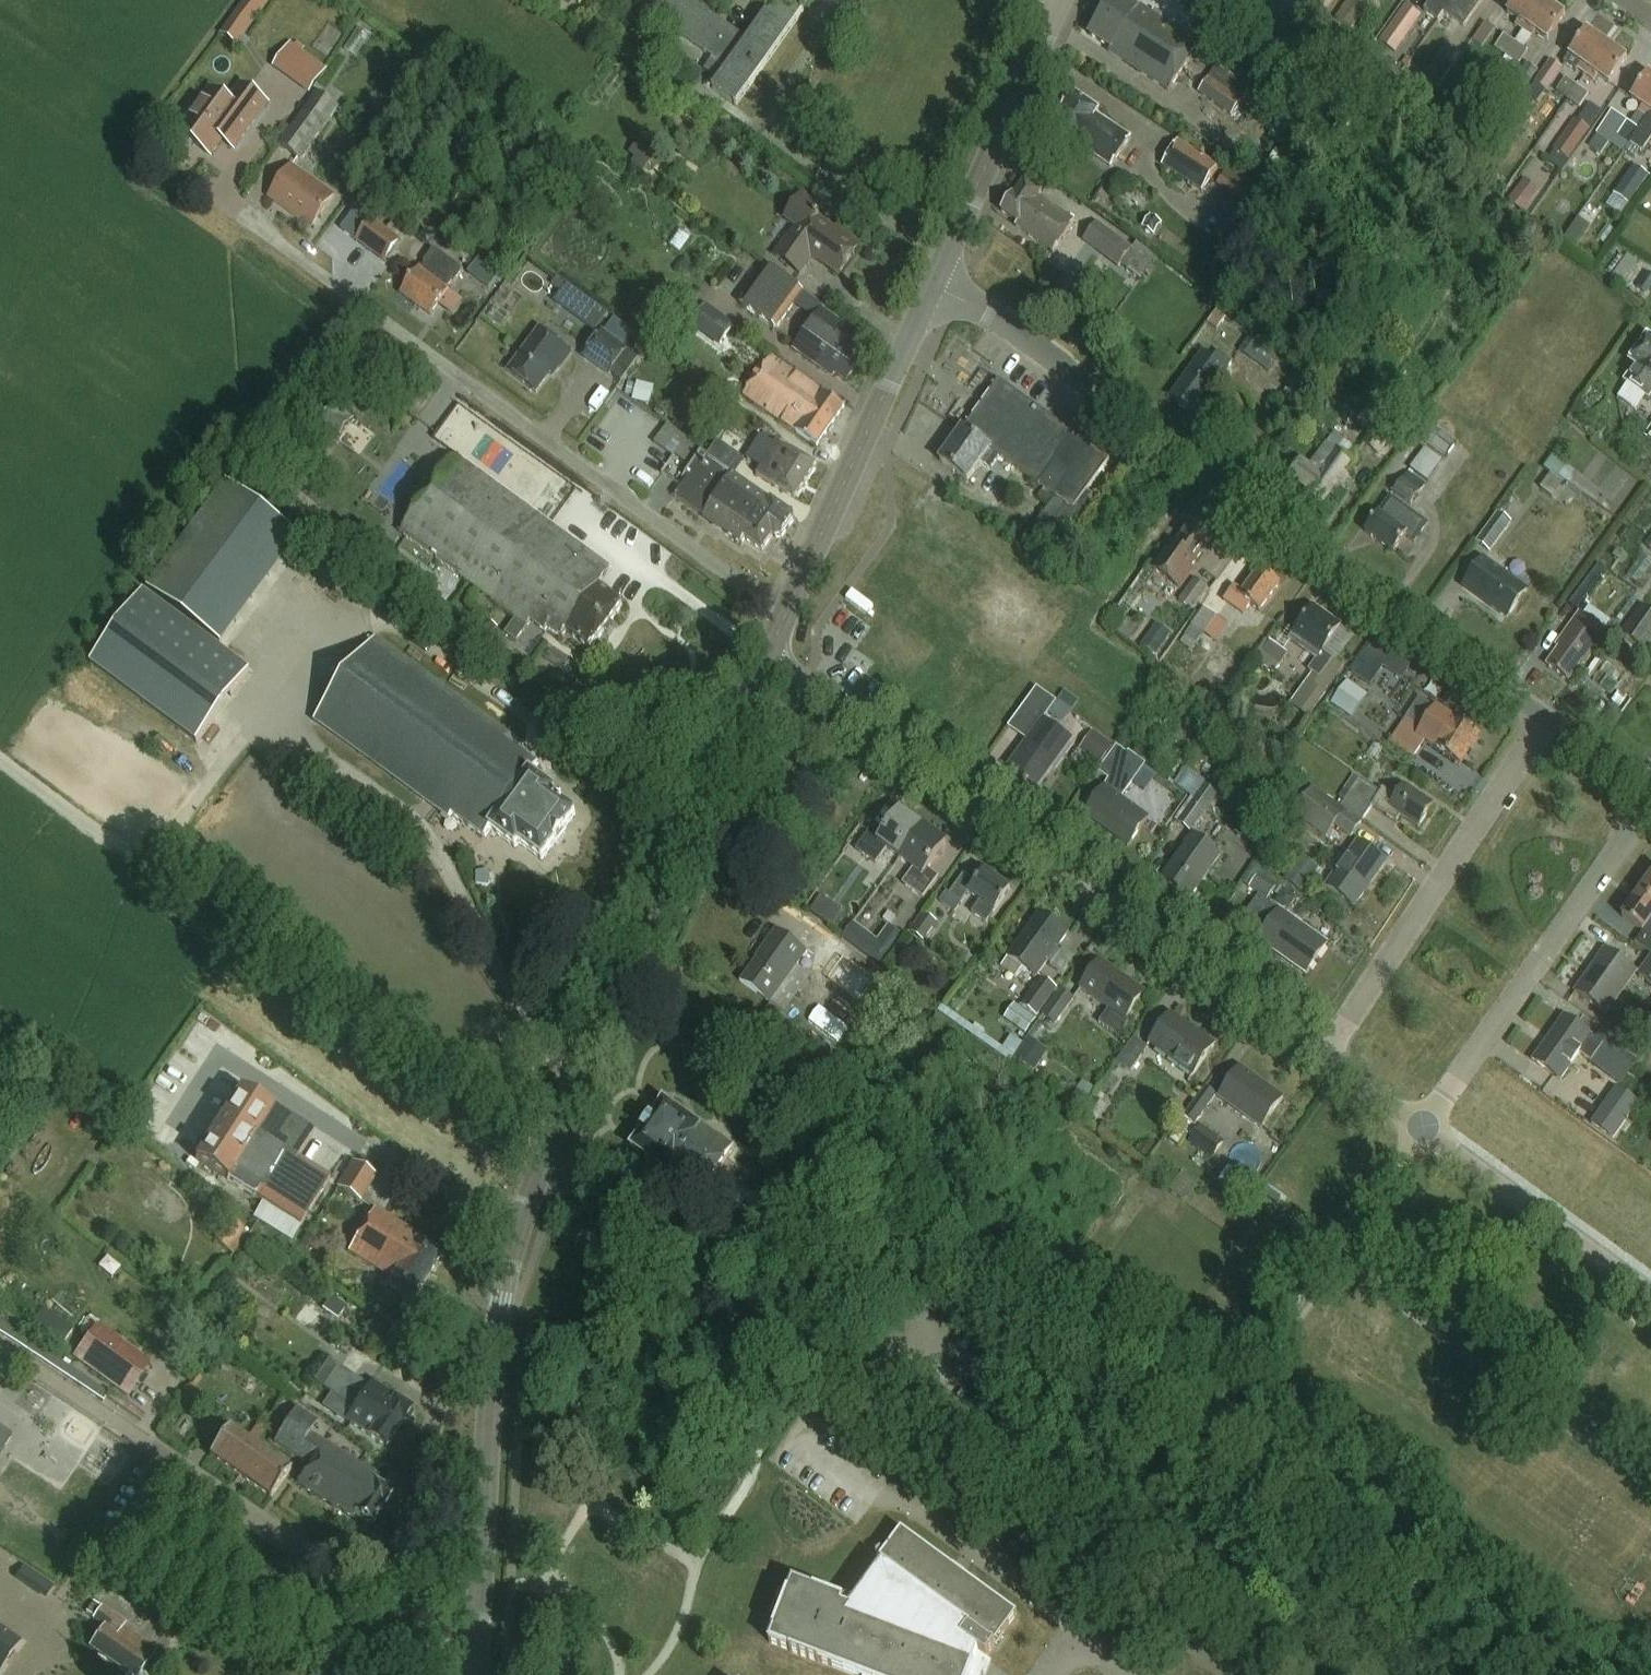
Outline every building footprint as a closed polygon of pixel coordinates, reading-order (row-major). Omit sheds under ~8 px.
[(728,67),(713,87),(735,103),(804,9),(792,0),(776,0),(748,38),(695,0),(635,0),(728,67)] [(1126,0),(1116,0),(1093,35),(1115,49),(1113,53),(1172,92),(1202,46),(1200,44),(1218,18),(1191,0),(1189,0),(1172,25),(1143,6),(1141,10),(1126,0)] [(1325,11),(1333,0),(1309,0),(1325,11)] [(1364,0),(1351,0),(1337,19),(1353,31),(1372,6),(1364,0)] [(1444,15),(1453,2),(1454,3),(1456,0),(1431,0),(1423,12),(1438,23),(1443,15),(1444,15)] [(1549,2),(1547,0),(1520,0),(1512,12),(1524,21),(1521,25),(1529,30),(1549,2)] [(1406,2),(1387,31),(1405,43),(1425,14),(1406,2)] [(1549,2),(1529,30),(1538,36),(1540,32),(1552,40),(1569,16),(1549,2)] [(1488,23),(1476,41),(1486,48),(1499,30),(1488,23)] [(357,57),(371,36),(359,28),(345,50),(357,57)] [(1590,74),(1610,45),(1591,31),(1573,55),(1586,64),(1583,68),(1590,74)] [(1510,58),(1519,45),(1508,36),(1499,49),(1510,58)] [(328,69),(291,43),(273,68),(310,94),(328,69)] [(1515,74),(1531,52),(1519,45),(1510,58),(1504,66),(1515,74)] [(1610,45),(1590,74),(1599,80),(1602,76),(1614,84),(1631,59),(1610,45)] [(1230,56),(1223,66),(1256,90),(1263,81),(1230,56)] [(1440,58),(1425,80),(1437,89),(1453,67),(1440,58)] [(1566,69),(1553,61),(1537,83),(1550,92),(1566,69)] [(1541,72),(1529,63),(1516,81),(1528,90),(1541,72)] [(1223,66),(1213,79),(1246,103),(1256,90),(1223,66)] [(1650,120),(1650,76),(1635,99),(1647,108),(1634,126),(1616,113),(1601,134),(1628,153),(1634,144),(1650,120)] [(1246,103),(1213,79),(1203,93),(1236,118),(1246,103)] [(1571,101),(1580,87),(1569,80),(1560,93),(1571,101)] [(200,97),(190,111),(192,113),(177,133),(212,159),(223,144),(236,153),(270,105),(241,84),(228,101),(210,88),(202,98),(200,97)] [(1580,87),(1571,101),(1583,109),(1592,96),(1580,87)] [(301,159),(338,105),(317,91),(280,144),(301,159)] [(1115,170),(1135,140),(1100,117),(1103,112),(1078,95),(1066,113),(1068,114),(1057,131),(1101,160),(1096,167),(1107,174),(1112,168),(1115,170)] [(1634,144),(1645,152),(1650,144),(1650,120),(1634,144)] [(1571,162),(1591,132),(1577,121),(1556,152),(1571,162)] [(1220,170),(1179,144),(1163,169),(1204,195),(1220,170)] [(312,227),(335,194),(294,165),(271,198),(312,227)] [(1634,166),(1614,195),(1629,206),(1650,177),(1634,166)] [(1247,206),(1261,186),(1234,167),(1220,187),(1247,206)] [(1057,253),(1074,229),(1067,224),(1071,219),(1042,199),(1045,194),(1030,184),(1019,199),(1017,198),(1007,213),(1023,224),(1020,228),(1057,253)] [(1534,198),(1519,187),(1508,201),(1523,212),(1534,198)] [(841,271),(861,243),(838,227),(836,230),(818,217),(824,209),(803,194),(787,216),(798,224),(791,233),(788,231),(774,251),(801,269),(813,252),(841,271)] [(1110,288),(1119,276),(1142,243),(1106,217),(1088,242),(1101,251),(1086,271),(1110,288)] [(1564,241),(1575,248),(1590,227),(1579,220),(1564,241)] [(373,221),(358,242),(387,262),(409,232),(395,222),(388,231),(373,221)] [(1142,243),(1119,276),(1126,281),(1128,277),(1142,287),(1163,258),(1142,243)] [(422,267),(403,294),(434,315),(453,288),(451,287),(454,282),(456,283),(466,269),(436,248),(426,262),(428,263),(424,268),(422,267)] [(476,259),(469,274),(493,285),(500,270),(476,259)] [(742,305),(776,329),(804,290),(769,266),(742,305)] [(1637,288),(1646,294),(1650,286),(1650,274),(1647,272),(1637,288)] [(596,330),(610,311),(569,280),(555,299),(596,330)] [(734,327),(707,306),(690,327),(718,348),(734,327)] [(845,328),(824,311),(794,350),(816,366),(817,366),(833,377),(835,374),(848,383),(876,344),(848,324),(845,328)] [(573,353),(542,330),(510,372),(538,393),(558,365),(562,368),(573,353)] [(626,350),(604,333),(585,359),(610,378),(612,376),(621,384),(651,345),(638,335),(626,350)] [(1274,372),(1286,352),(1261,337),(1249,356),(1274,372)] [(1629,386),(1650,400),(1650,340),(1634,366),(1640,370),(1629,386)] [(1211,403),(1239,363),(1224,352),(1217,361),(1208,355),(1187,385),(1190,388),(1181,401),(1198,413),(1207,400),(1211,403)] [(819,448),(846,411),(777,360),(750,396),(819,448)] [(1310,384),(1299,377),(1285,398),(1296,405),(1310,384)] [(1111,460),(1001,381),(942,464),(971,485),(985,466),(990,470),(1000,457),(1046,490),(1040,497),(1041,497),(1039,500),(1049,507),(1035,527),(1061,546),(1082,516),(1086,519),(1099,500),(1088,492),(1111,460)] [(650,405),(655,387),(638,383),(633,400),(650,405)] [(318,426),(347,443),(361,419),(332,402),(318,426)] [(1375,402),(1360,422),(1370,430),(1385,410),(1375,402)] [(454,407),(438,437),(459,449),(469,431),(476,435),(482,423),(454,407)] [(1373,435),(1365,445),(1380,457),(1388,446),(1404,424),(1389,413),(1373,435)] [(674,458),(687,440),(668,426),(655,444),(674,458)] [(1448,461),(1460,446),(1438,430),(1426,446),(1430,448),(1448,461)] [(797,497),(815,465),(777,442),(758,473),(797,497)] [(1336,513),(1366,470),(1331,445),(1316,467),(1307,461),(1295,477),(1314,491),(1311,495),(1336,513)] [(1428,447),(1413,467),(1430,480),(1445,461),(1428,447)] [(676,497),(743,544),(748,537),(765,549),(776,534),(778,535),(778,536),(783,536),(784,536),(796,518),(795,518),(794,513),(792,514),(773,500),(772,500),(702,451),(682,481),(685,484),(676,497)] [(613,565),(602,556),(460,453),(402,533),(520,619),(507,636),(516,643),(530,623),(545,633),(549,628),(564,639),(570,632),(593,649),(624,607),(602,590),(613,565)] [(1415,507),(1428,488),(1411,475),(1396,494),(1415,507)] [(149,592),(221,645),(305,533),(233,480),(149,592)] [(536,500),(557,512),(565,499),(544,486),(536,500)] [(1365,532),(1394,552),(1405,536),(1415,543),(1428,524),(1390,497),(1365,532)] [(1515,524),(1501,513),(1480,543),(1494,553),(1515,524)] [(1171,542),(1152,569),(1181,590),(1196,569),(1193,567),(1198,562),(1216,536),(1194,521),(1176,546),(1171,542)] [(1056,543),(1041,532),(1033,542),(1049,553),(1056,543)] [(1513,620),(1532,593),(1488,562),(1469,588),(1513,620)] [(1264,614),(1285,584),(1265,569),(1247,593),(1239,587),(1228,602),(1247,617),(1255,607),(1264,614)] [(1213,589),(1199,579),(1183,602),(1197,612),(1213,589)] [(92,666),(198,745),(252,674),(145,594),(92,666)] [(1643,607),(1623,636),(1645,652),(1650,644),(1650,612),(1643,607)] [(1220,627),(1226,618),(1211,608),(1188,642),(1202,652),(1213,636),(1222,642),(1228,632),(1220,627)] [(1314,675),(1297,698),(1291,706),(1308,718),(1312,712),(1313,712),(1326,694),(1323,692),(1328,685),(1329,686),(1343,667),(1327,655),(1347,627),(1320,608),(1299,638),(1321,653),(1308,671),(1314,675)] [(1592,662),(1612,634),(1585,615),(1563,647),(1566,649),(1553,667),(1574,682),(1589,660),(1592,662)] [(502,629),(491,621),(482,632),(493,640),(502,629)] [(1172,635),(1158,624),(1142,646),(1156,656),(1172,635)] [(544,861),(576,817),(555,802),(558,796),(535,779),(544,767),(522,751),(526,745),(377,637),(315,722),(449,819),(453,814),(487,838),(492,831),(517,848),(520,844),(544,861)] [(1288,655),(1271,642),(1262,653),(1279,666),(1288,655)] [(1369,648),(1354,669),(1373,682),(1388,661),(1369,648)] [(1349,679),(1332,701),(1353,717),(1370,694),(1349,679)] [(1063,702),(1044,689),(1042,691),(1036,699),(1015,728),(1033,742),(1014,768),(1043,789),(1077,741),(1049,720),(1063,702)] [(1414,716),(1396,741),(1418,757),(1431,739),(1441,747),(1465,765),(1486,737),(1461,719),(1460,720),(1443,708),(1429,727),(1414,716)] [(1127,799),(1152,765),(1135,752),(1133,755),(1122,747),(1104,773),(1114,780),(1090,814),(1134,846),(1154,818),(1127,799)] [(1198,799),(1209,784),(1189,770),(1176,788),(1194,801),(1196,798),(1198,799)] [(1354,775),(1340,797),(1345,801),(1342,807),(1363,821),(1374,805),(1401,823),(1405,816),(1424,829),(1439,806),(1409,787),(1400,800),(1383,789),(1381,792),(1360,779),(1354,775)] [(1196,798),(1194,801),(1198,805),(1184,824),(1196,833),(1210,813),(1211,813),(1225,796),(1209,784),(1198,799),(1196,798)] [(1352,838),(1363,822),(1342,807),(1313,787),(1294,813),(1328,837),(1335,826),(1352,838)] [(905,860),(928,827),(905,811),(886,837),(875,829),(860,850),(881,865),(891,850),(905,860)] [(928,827),(905,860),(918,869),(907,884),(929,899),(944,878),(933,871),(952,844),(928,827)] [(1199,836),(1167,879),(1181,890),(1177,894),(1188,903),(1192,898),(1195,900),(1227,857),(1199,836)] [(1360,907),(1391,862),(1363,843),(1332,888),(1360,907)] [(1302,892),(1319,869),(1301,856),(1284,880),(1302,892)] [(1280,912),(1264,901),(1278,883),(1260,869),(1246,889),(1259,899),(1245,919),(1266,934),(1260,942),(1308,976),(1329,946),(1280,912)] [(952,893),(945,903),(960,913),(974,894),(982,900),(972,913),(988,924),(997,910),(1000,913),(1016,890),(989,871),(979,885),(968,877),(955,896),(952,893)] [(1640,894),(1650,901),(1650,879),(1640,894)] [(1640,894),(1623,917),(1644,932),(1650,923),(1650,901),(1640,894)] [(820,898),(810,912),(832,927),(842,913),(820,898)] [(924,942),(937,923),(925,914),(911,933),(924,942)] [(1044,914),(1005,969),(1017,977),(1025,966),(1041,977),(1052,961),(1056,964),(1064,953),(1060,950),(1072,934),(1044,914)] [(878,940),(856,922),(843,939),(881,969),(905,938),(890,926),(878,940)] [(743,982),(774,1004),(812,954),(781,932),(743,982)] [(854,951),(837,973),(881,1008),(897,985),(854,951)] [(1639,976),(1641,972),(1640,971),(1611,951),(1581,994),(1611,1015),(1639,976)] [(1650,956),(1640,971),(1641,972),(1639,976),(1650,985),(1650,957),(1650,956)] [(1146,992),(1100,959),(1079,988),(1108,1010),(1100,1022),(1119,1036),(1129,1022),(1126,1020),(1146,992)] [(1045,1018),(1047,1016),(1065,990),(1049,978),(1028,1006),(1045,1018)] [(1060,1025),(1078,999),(1065,990),(1047,1016),(1060,1025)] [(1028,1006),(1023,1003),(1012,1018),(1034,1034),(1045,1018),(1028,1006)] [(1198,1075),(1219,1046),(1174,1014),(1153,1043),(1198,1075)] [(1564,1015),(1532,1061),(1561,1082),(1581,1054),(1592,1062),(1603,1046),(1620,1058),(1628,1046),(1604,1028),(1597,1038),(1564,1015)] [(1135,1071),(1152,1047),(1139,1037),(1122,1062),(1135,1071)] [(1037,1067),(1048,1052),(1028,1038),(1018,1053),(1037,1067)] [(1243,1068),(1223,1097),(1266,1128),(1286,1099),(1243,1068)] [(1210,1088),(1189,1117),(1199,1125),(1220,1096),(1210,1088)] [(1614,1140),(1639,1103),(1617,1088),(1592,1125),(1614,1140)] [(238,1092),(196,1158),(265,1200),(257,1212),(295,1236),(328,1182),(296,1162),(311,1138),(238,1092)] [(649,1130),(637,1148),(657,1162),(648,1175),(666,1187),(673,1176),(702,1196),(736,1147),(707,1127),(707,1128),(669,1102),(657,1119),(655,1117),(647,1129),(649,1130)] [(1231,1144),(1207,1126),(1195,1143),(1218,1161),(1231,1144)] [(354,1163),(338,1188),(362,1203),(377,1178),(354,1163)] [(1243,1198),(1252,1184),(1229,1167),(1219,1181),(1243,1198)] [(411,1301),(440,1255),(416,1240),(418,1236),(375,1208),(348,1251),(391,1278),(387,1285),(411,1301)] [(246,1230),(232,1219),(208,1249),(208,1250),(220,1260),(228,1251),(233,1255),(249,1235),(244,1232),(246,1230)] [(333,1295),(325,1309),(340,1318),(348,1303),(333,1295)] [(73,1331),(44,1310),(33,1325),(63,1346),(73,1331)] [(11,1329),(0,1322),(0,1334),(5,1337),(11,1329)] [(149,1361),(95,1322),(72,1353),(126,1393),(149,1361)] [(406,1424),(411,1417),(404,1408),(367,1383),(364,1388),(323,1361),(310,1381),(350,1407),(343,1417),(384,1445),(398,1425),(406,1424)] [(372,1528),(393,1496),(375,1485),(379,1478),(308,1431),(314,1422),(293,1409),(271,1443),(302,1463),(297,1470),(303,1474),(296,1485),(351,1521),(354,1517),(372,1528)] [(269,1500),(289,1471),(229,1428),(208,1457),(269,1500)] [(13,1438),(11,1437),(0,1429),(0,1457),(13,1438)] [(774,1644),(795,1652),(794,1652),(823,1664),(823,1663),(855,1674),(975,1674),(983,1654),(992,1659),(1000,1647),(1023,1616),(969,1576),(906,1531),(881,1564),(886,1568),(859,1605),(856,1610),(847,1607),(849,1601),(819,1590),(818,1590),(798,1582),(793,1594),(792,1594),(791,1598),(787,1596),(775,1626),(779,1628),(778,1632),(774,1644)] [(155,1653),(124,1630),(127,1626),(103,1608),(94,1620),(105,1628),(89,1649),(125,1674),(138,1674),(155,1653)] [(17,1644),(0,1632),(0,1667),(17,1644)]
